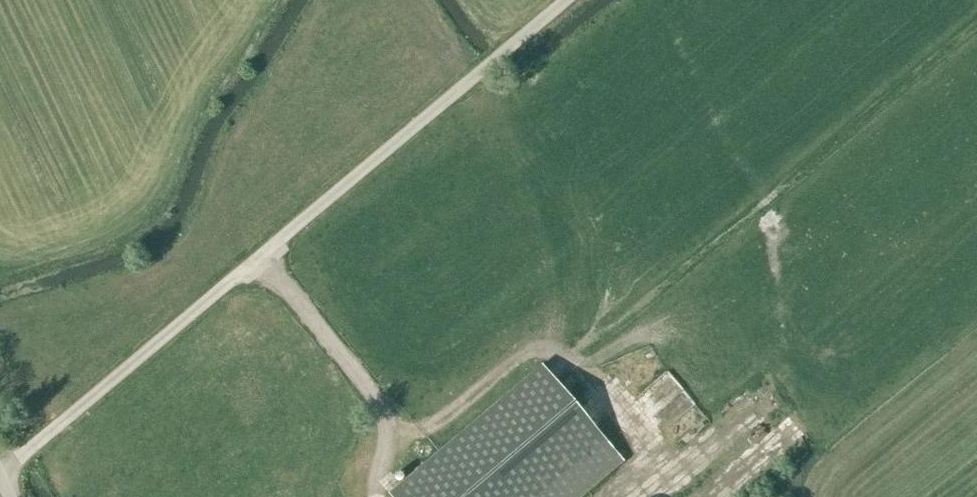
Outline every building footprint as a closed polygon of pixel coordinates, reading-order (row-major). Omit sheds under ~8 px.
[(621,458),(541,364),(387,495),(389,496),(574,496),(621,458)] [(677,443),(707,420),(671,374),(651,390),(663,405),(653,413),(677,443)]
